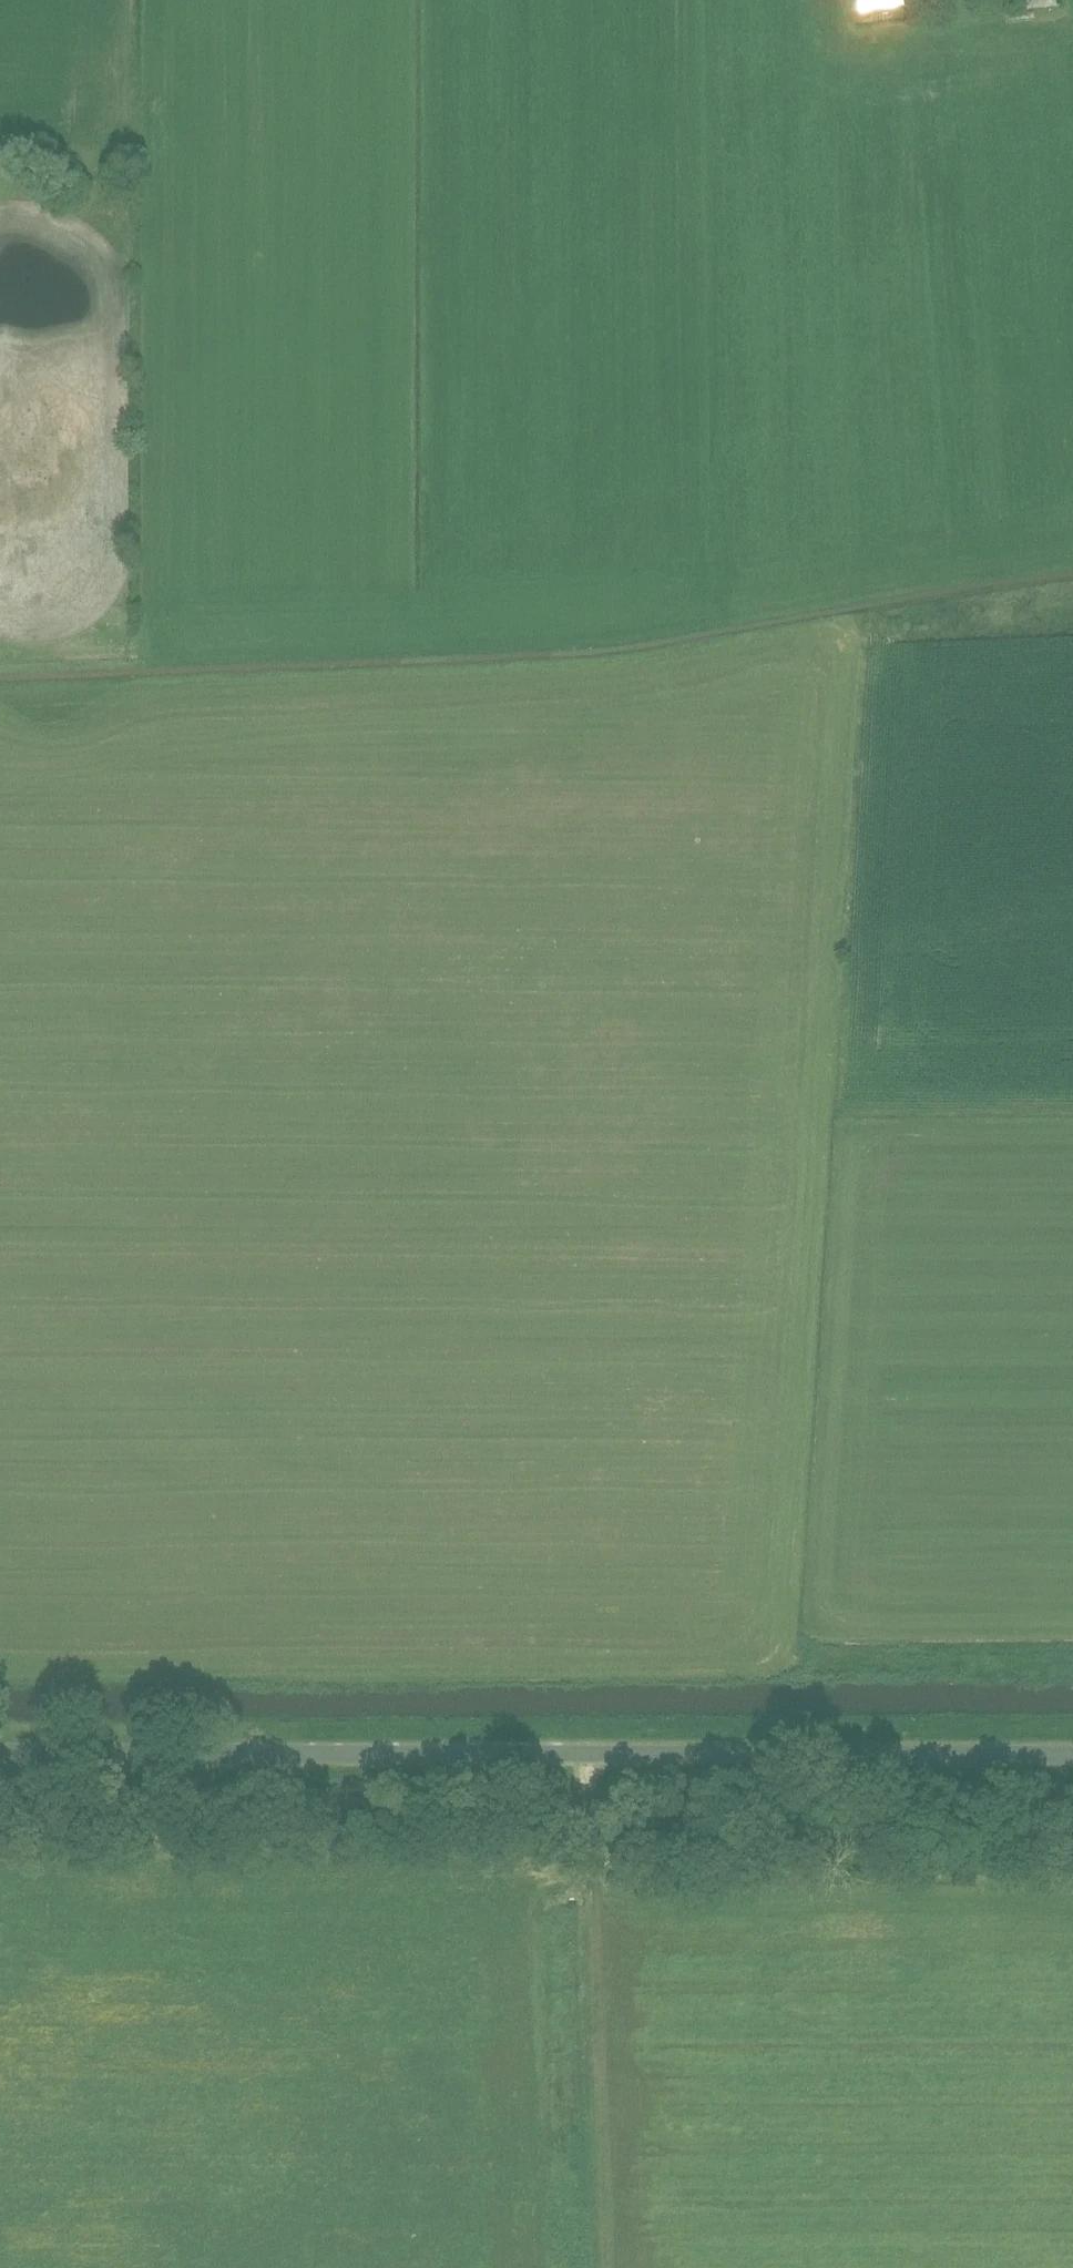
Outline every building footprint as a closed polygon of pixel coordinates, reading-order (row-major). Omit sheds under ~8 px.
[(856,12),(907,7),(906,0),(854,0),(856,12)] [(1025,13),(1057,9),(1056,0),(1023,0),(1025,13)]
